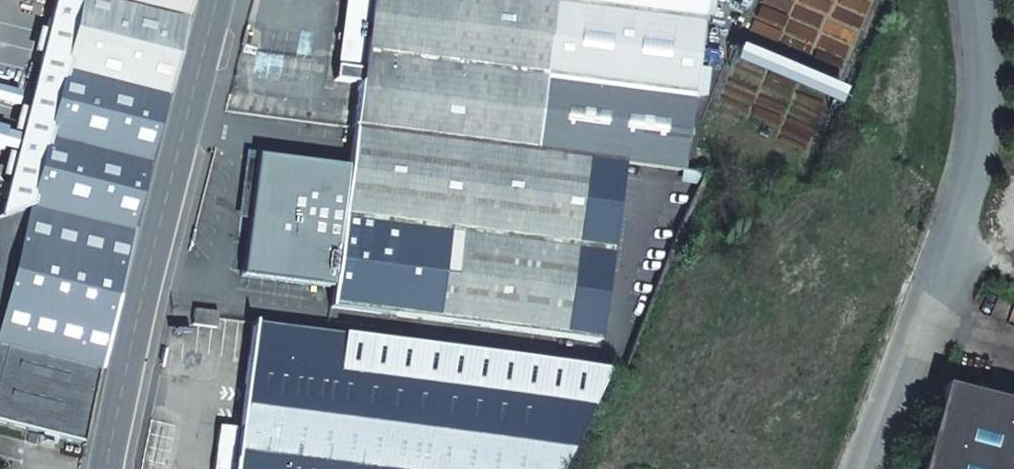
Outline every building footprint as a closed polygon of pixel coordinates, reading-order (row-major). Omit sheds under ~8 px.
[(189,0),(56,0),(2,217),(0,218),(0,420),(86,438),(115,297),(189,0)] [(334,81),(359,84),(353,128),(621,165),(662,170),(682,172),(703,0),(344,0),(334,81)] [(330,308),(599,342),(617,197),(621,165),(353,128),(348,168),(249,155),(241,216),(248,217),(240,277),(333,289),(330,308)] [(621,165),(617,197),(658,202),(662,170),(621,165)] [(216,329),(218,313),(195,310),(192,326),(216,329)] [(594,408),(593,368),(253,325),(235,457),(215,454),(214,468),(566,468),(594,408)] [(942,388),(920,468),(1013,468),(1013,407),(942,388)]
